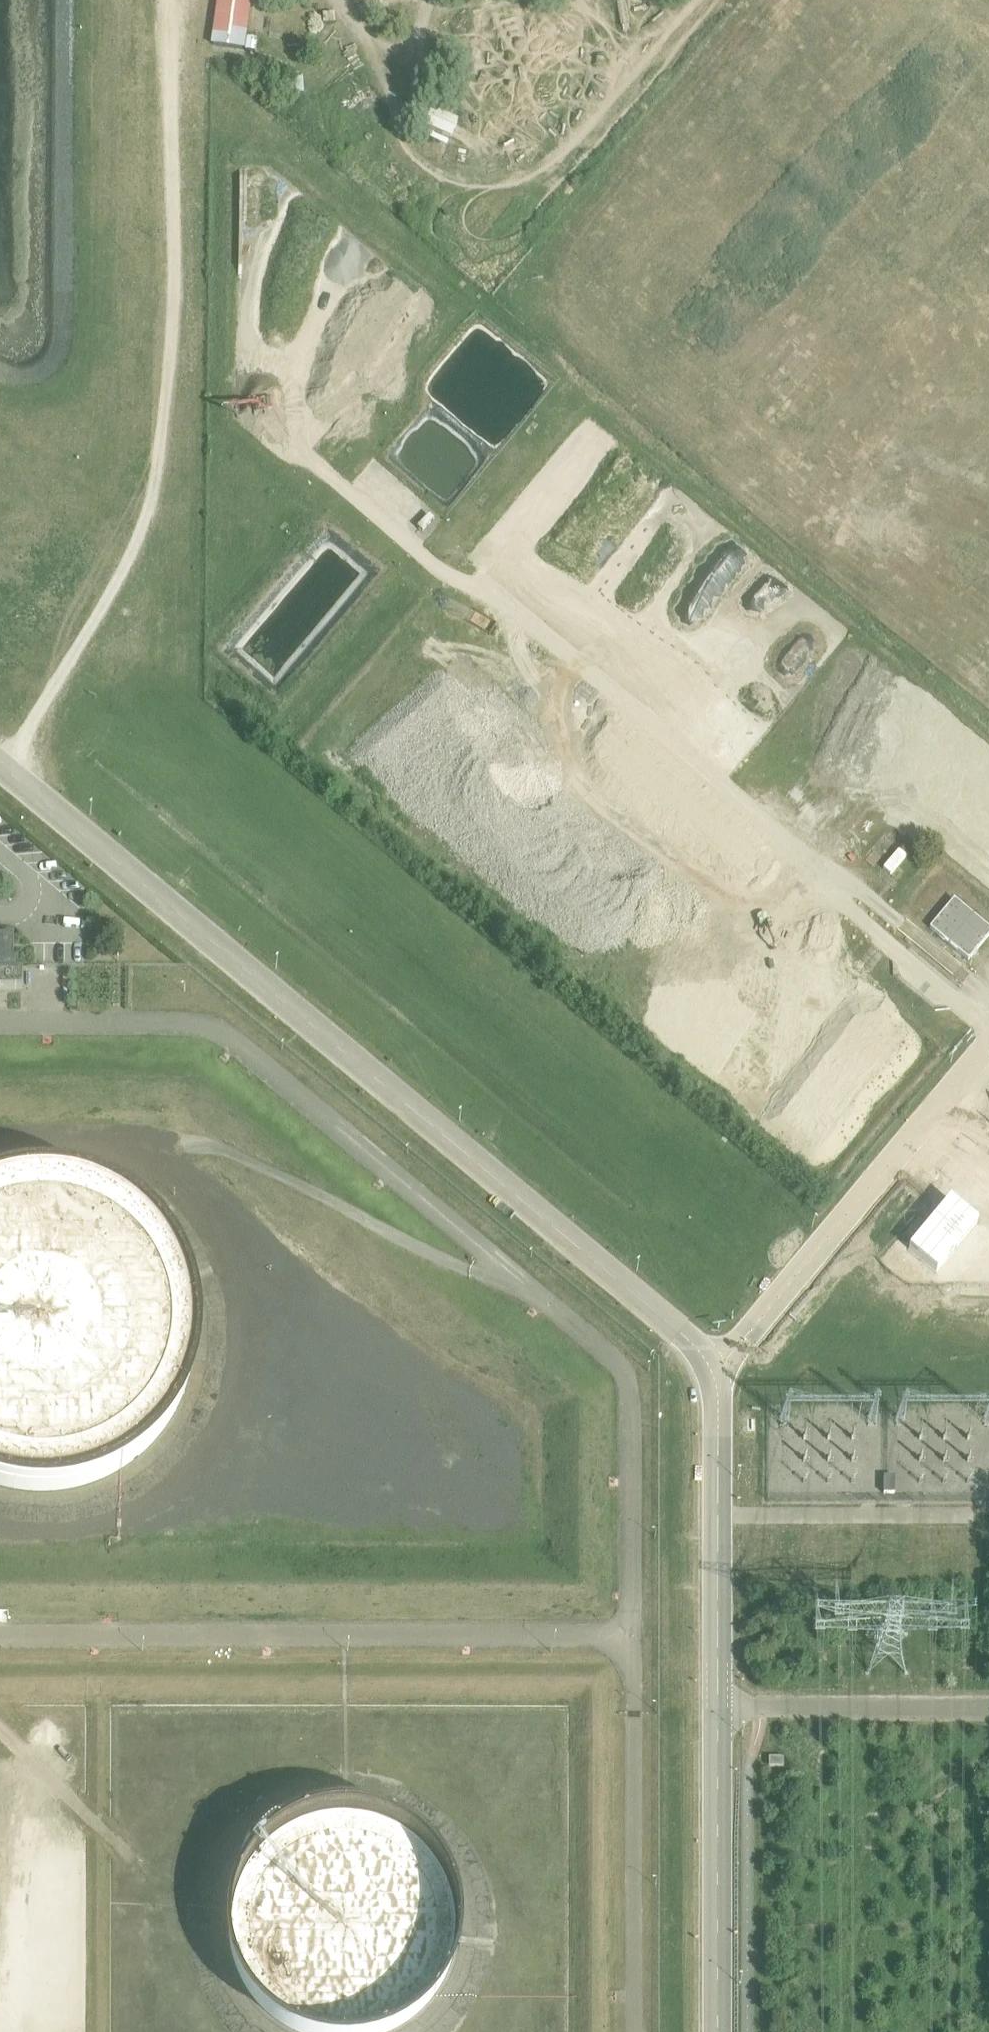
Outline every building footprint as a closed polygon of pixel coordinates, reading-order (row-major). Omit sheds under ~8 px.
[(211,46),(245,51),(252,1),(243,0),(218,0),(211,46)] [(968,961),(988,936),(988,930),(954,900),(929,929),(968,961)] [(0,941),(0,990),(22,990),(22,973),(17,973),(17,968),(17,965),(13,965),(13,941),(0,941)] [(177,1430),(200,1384),(208,1333),(199,1283),(174,1237),(136,1202),(89,1181),(38,1175),(0,1184),(0,1487),(42,1496),(93,1489),(140,1466),(177,1430)] [(784,1769),(784,1759),(769,1758),(768,1768),(784,1769)] [(429,1995),(452,1963),(463,1926),(461,1888),(447,1852),(422,1822),(388,1802),(350,1795),(312,1800),(278,1817),(251,1844),(234,1878),(229,1916),(237,1954),(256,1987),(285,2012),(321,2026),(360,2028),(397,2017),(429,1995)]
